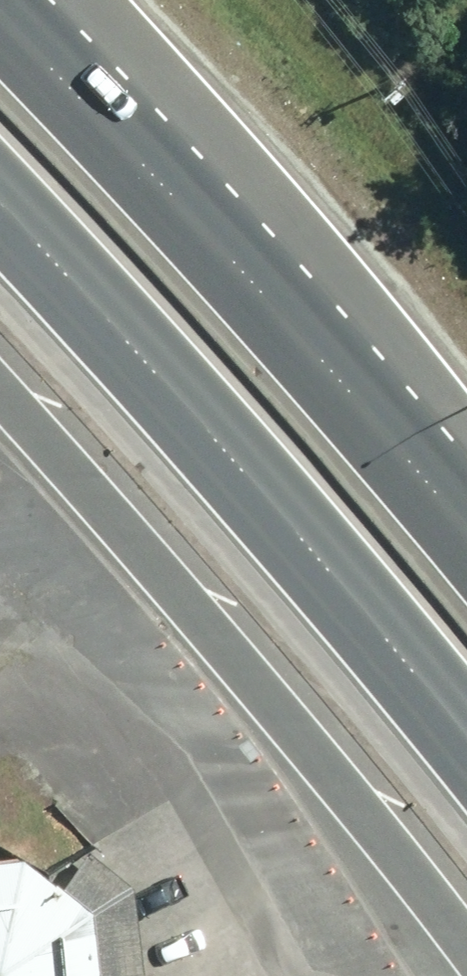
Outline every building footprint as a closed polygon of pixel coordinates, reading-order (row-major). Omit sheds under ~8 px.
[(100,908),(47,856),(0,857),(0,975),(110,975),(100,908)]
